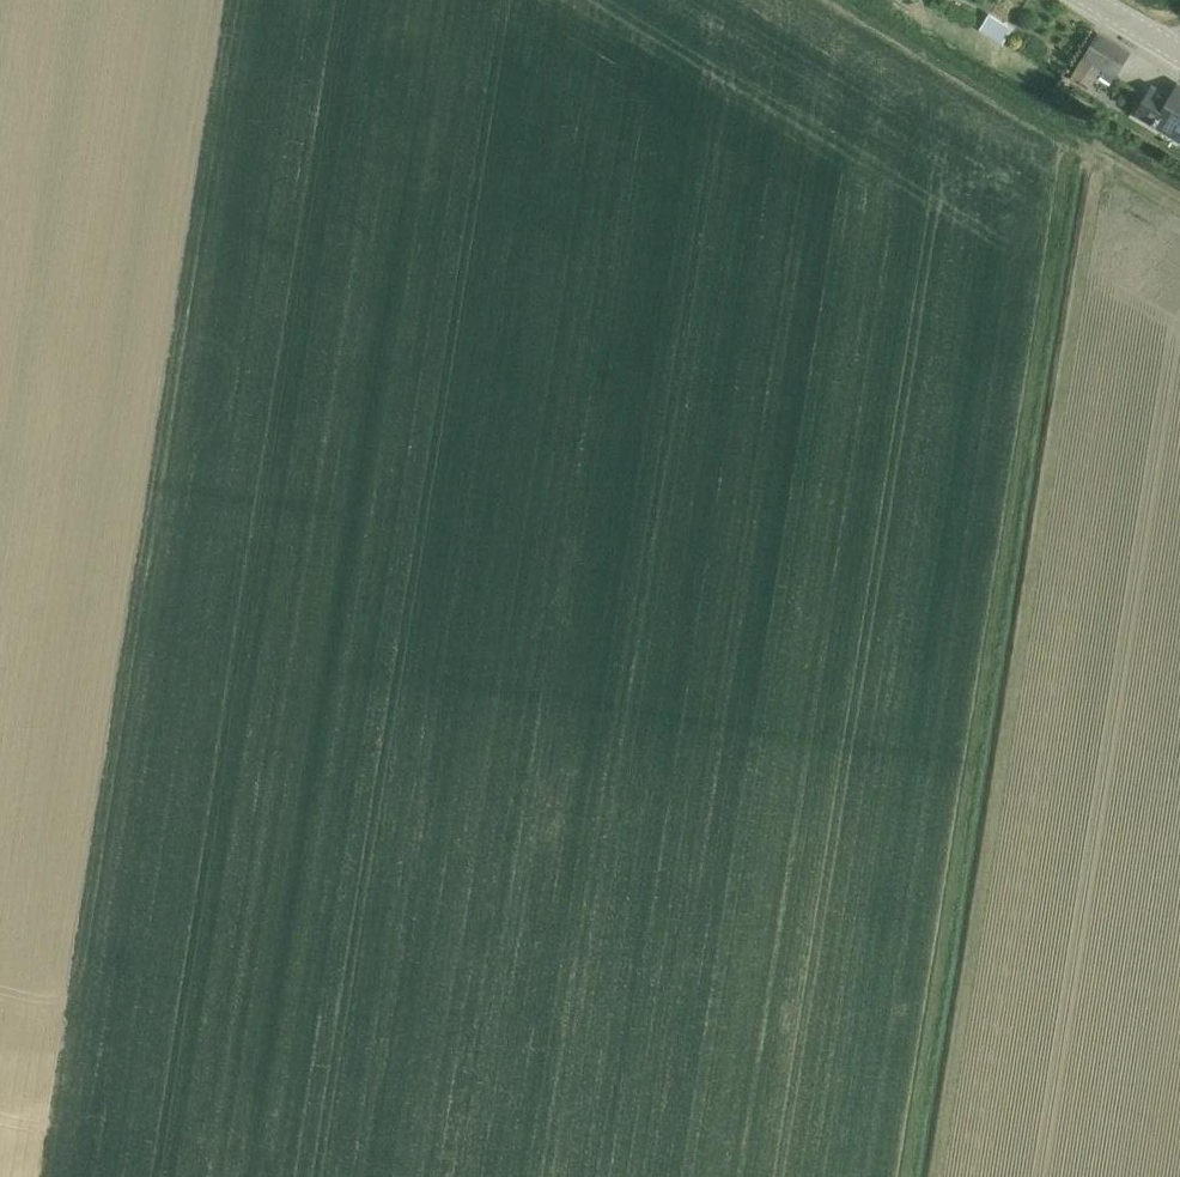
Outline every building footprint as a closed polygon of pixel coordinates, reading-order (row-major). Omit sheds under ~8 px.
[(979,31),(1003,45),(1012,28),(989,15),(979,31)] [(1084,58),(1116,77),(1131,52),(1099,33),(1084,58)] [(1138,117),(1154,127),(1155,127),(1179,143),(1179,85),(1170,99),(1154,90),(1150,98),(1148,101),(1140,114),(1138,117)]
